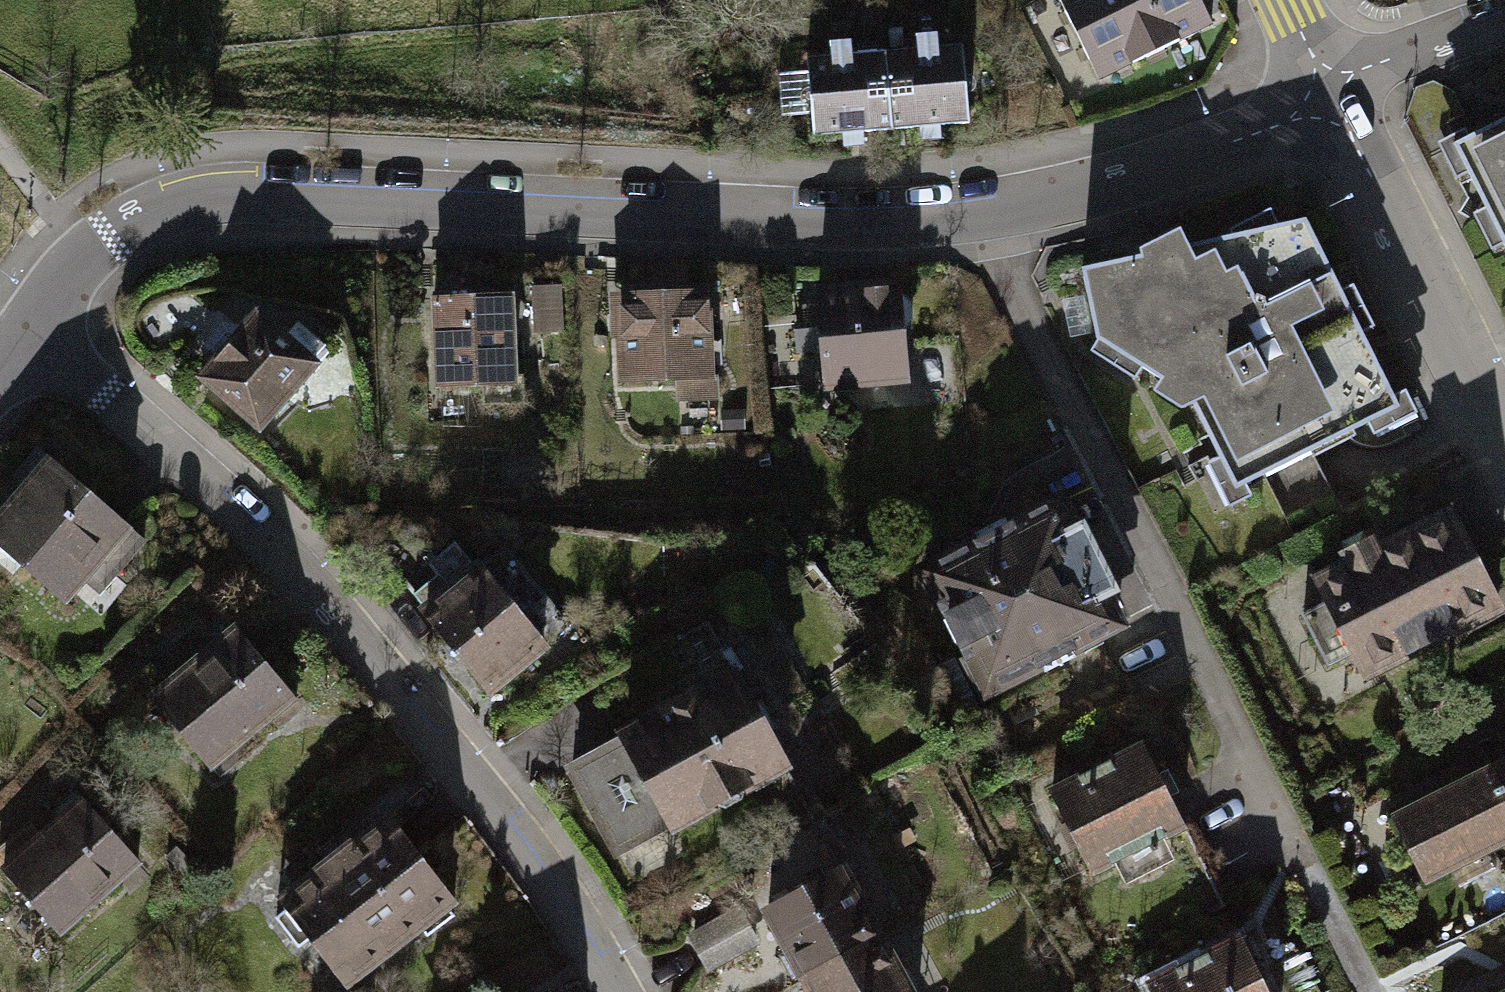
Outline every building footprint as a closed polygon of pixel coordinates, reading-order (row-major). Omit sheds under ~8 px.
[(1099,74),(1208,23),(1198,0),(1064,0),(1099,74)] [(884,54),(888,129),(922,127),(923,141),(940,140),(940,124),(967,123),(963,46),(938,48),(937,33),(917,34),(918,52),(884,54)] [(888,129),(884,54),(850,56),(849,42),(829,43),(830,56),(805,57),(809,135),(843,133),(843,146),(864,145),(863,130),(888,129)] [(1454,145),(1504,251),(1504,117),(1454,145)] [(1301,219),(1079,268),(1099,341),(1190,396),(1232,487),(1325,443),(1398,408),(1301,219)] [(897,285),(816,293),(825,385),(906,377),(897,285)] [(697,290),(613,291),(615,379),(668,378),(668,396),(708,395),(707,373),(699,373),(697,290)] [(429,298),(425,299),(430,386),(474,384),(475,404),(516,402),(514,372),(505,373),(501,294),(429,298)] [(213,354),(196,374),(253,424),(310,360),(305,356),(318,342),(291,318),(278,333),(252,310),(233,331),(224,323),(203,346),(213,354)] [(0,505),(0,558),(6,564),(10,559),(56,599),(87,562),(101,575),(131,539),(39,460),(0,505)] [(1004,529),(926,568),(987,689),(1117,623),(1102,594),(1114,588),(1081,523),(1069,529),(1056,503),(1004,529)] [(1329,605),(1306,615),(1330,665),(1357,652),(1365,671),(1496,608),(1453,517),(1377,553),(1370,538),(1340,553),(1346,566),(1317,580),(1329,605)] [(449,539),(399,577),(482,686),(540,641),(522,617),(528,613),(502,578),(493,585),(477,565),(472,569),(449,539)] [(224,628),(145,694),(206,768),(241,739),(234,730),(278,693),(224,628)] [(734,676),(570,769),(618,854),(782,761),(734,676)] [(1142,746),(1051,791),(1091,871),(1114,860),(1126,883),(1172,860),(1160,836),(1182,826),(1142,746)] [(1504,805),(1504,762),(1487,771),(1504,805)] [(1487,771),(1397,817),(1428,877),(1451,866),(1460,885),(1496,866),(1487,848),(1504,838),(1504,805),(1487,771)] [(0,846),(0,872),(53,931),(130,861),(73,798),(64,806),(30,836),(22,826),(0,846)] [(308,878),(277,902),(333,976),(403,923),(414,937),(440,918),(429,905),(436,900),(379,826),(347,851),(341,843),(303,871),(308,878)] [(807,979),(881,938),(843,868),(768,908),(807,979)] [(740,913),(692,937),(707,966),(754,941),(740,913)] [(807,979),(814,991),(911,991),(881,938),(807,979)] [(1151,985),(1155,991),(1266,991),(1239,939),(1151,985)]
